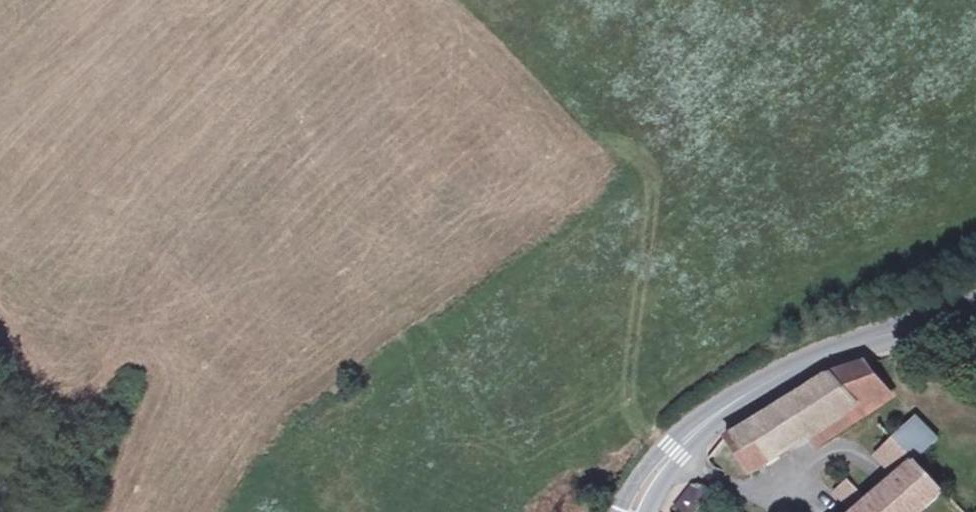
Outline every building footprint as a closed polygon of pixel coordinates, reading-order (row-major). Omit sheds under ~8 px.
[(888,389),(866,365),(865,362),(832,373),(860,404),(867,411),(888,389)] [(751,474),(860,404),(832,373),(727,437),(751,474)] [(916,462),(939,439),(917,417),(894,439),(897,442),(916,462)] [(916,462),(897,442),(880,457),(899,476),(916,462)] [(944,491),(916,462),(899,476),(870,502),(859,511),(921,511),(944,491)] [(850,482),(838,494),(856,511),(859,511),(870,502),(850,482)] [(713,493),(700,484),(693,485),(676,510),(679,511),(696,511),(713,493)]
